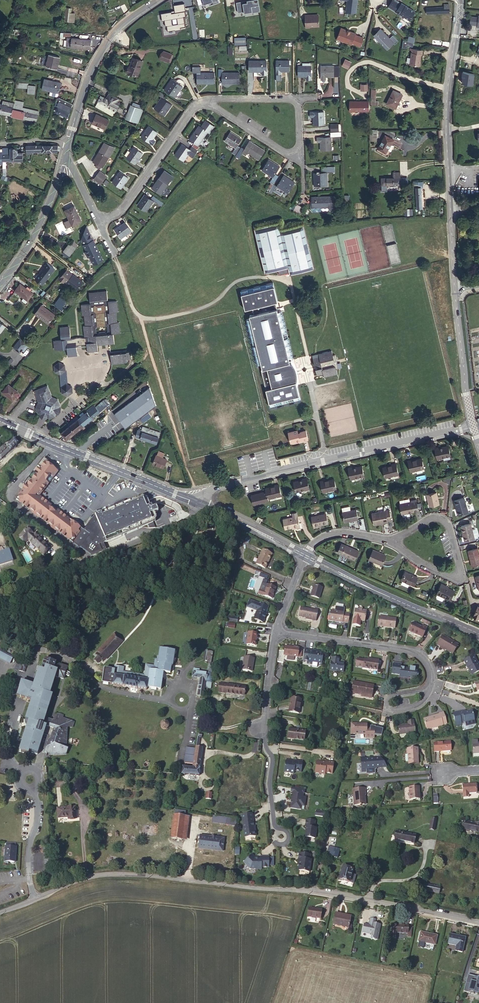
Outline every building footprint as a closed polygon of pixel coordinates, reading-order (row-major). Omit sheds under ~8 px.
[(165,3),(174,20),(191,11),(185,0),(183,0),(176,4),(173,0),(170,0),(165,3)] [(347,0),(346,11),(356,13),(358,0),(345,0),(347,0)] [(389,6),(396,11),(396,12),(401,14),(401,13),(405,16),(404,17),(410,20),(415,12),(402,3),(401,5),(394,0),(393,0),(389,6)] [(444,4),(444,7),(426,8),(427,14),(449,13),(449,4),(444,4)] [(306,27),(319,26),(318,15),(309,16),(309,15),(305,15),(306,27)] [(471,16),(470,25),(478,26),(478,29),(478,16),(471,16)] [(356,33),(341,28),(337,39),(352,44),(352,43),(361,46),(364,37),(355,35),(356,33)] [(381,30),(375,36),(387,49),(393,43),(395,44),(398,41),(393,35),(389,38),(381,30)] [(90,49),(91,40),(72,38),(71,47),(90,49)] [(421,54),(422,54),(423,50),(413,49),(412,53),(411,53),(410,64),(420,66),(421,54)] [(168,62),(172,54),(164,51),(161,59),(168,62)] [(57,69),(60,57),(49,55),(46,66),(57,69)] [(137,76),(143,61),(133,58),(130,67),(129,67),(127,72),(137,76)] [(267,61),(249,61),(249,71),(262,71),(262,74),(267,74),(267,61)] [(289,61),(276,61),(276,75),(281,75),(281,71),(289,71),(289,61)] [(311,79),(311,77),(311,76),(311,66),(298,66),(298,76),(306,76),(306,80),(311,79)] [(334,66),(321,66),(321,79),(326,79),(326,76),(334,76),(334,66)] [(222,69),(218,69),(218,76),(222,76),(222,83),(239,83),(239,72),(222,72),(222,69)] [(214,83),(214,72),(198,72),(197,72),(197,83),(214,83)] [(51,91),(58,93),(59,93),(61,83),(45,79),(42,89),(51,91)] [(172,79),(164,90),(175,97),(183,86),(172,79)] [(396,108),(402,94),(393,90),(387,104),(396,108)] [(166,96),(160,91),(157,95),(161,97),(154,108),(165,115),(172,105),(164,99),(166,96)] [(98,101),(116,111),(117,111),(118,109),(121,110),(122,107),(119,106),(120,104),(119,103),(117,102),(118,99),(111,94),(108,95),(106,98),(98,94),(96,98),(99,99),(98,101)] [(73,104),(62,99),(61,102),(60,102),(58,106),(56,111),(61,114),(64,115),(68,117),(73,104)] [(13,108),(12,115),(36,121),(39,111),(37,111),(22,107),(24,102),(15,100),(14,103),(13,108)] [(369,111),(369,101),(349,102),(349,111),(369,111)] [(12,115),(13,108),(7,107),(7,106),(2,104),(0,104),(0,112),(0,113),(12,115)] [(134,113),(132,120),(138,122),(143,110),(131,105),(129,111),(134,113)] [(126,118),(132,120),(134,113),(129,111),(126,118)] [(324,124),(324,112),(310,112),(310,117),(313,117),(313,125),(324,124)] [(105,129),(109,120),(96,114),(92,123),(105,129)] [(192,146),(198,150),(200,147),(198,145),(208,132),(210,133),(214,126),(205,120),(201,126),(199,125),(189,140),(194,143),(192,146)] [(153,139),(157,132),(148,126),(141,137),(152,145),(155,141),(153,139)] [(236,155),(241,147),(237,145),(241,139),(231,132),(225,141),(235,148),(232,153),(236,155)] [(391,144),(394,140),(385,135),(378,148),(386,153),(388,149),(391,144)] [(331,150),(331,137),(317,137),(317,142),(320,142),(320,150),(331,150)] [(241,147),(236,156),(239,158),(244,150),(259,160),(265,151),(250,141),(244,149),(241,147)] [(26,146),(27,153),(33,153),(33,152),(58,152),(58,150),(58,145),(39,145),(39,144),(37,144),(37,145),(26,146)] [(193,157),(198,150),(192,146),(190,149),(182,144),(175,155),(183,161),(188,154),(193,157)] [(100,151),(93,162),(103,167),(109,157),(111,154),(113,155),(115,152),(106,147),(102,153),(100,151)] [(135,164),(143,153),(134,147),(126,158),(135,164)] [(2,152),(2,161),(3,161),(6,161),(23,161),(23,152),(18,152),(18,151),(15,148),(2,148),(2,152)] [(273,177),(275,174),(280,166),(269,159),(262,170),(273,177)] [(314,186),(327,185),(327,172),(332,172),(332,166),(321,166),(322,172),(314,173),(314,186)] [(94,179),(100,185),(108,177),(101,171),(94,179)] [(121,188),(128,178),(120,171),(112,182),(121,188)] [(382,178),(382,185),(400,185),(400,172),(393,172),(393,178),(382,178)] [(267,189),(269,190),(273,184),(278,176),(275,174),(273,177),(270,182),(271,183),(267,189)] [(284,175),(277,186),(288,193),(295,182),(284,175)] [(161,194),(168,184),(159,177),(152,188),(161,194)] [(423,182),(414,181),(414,187),(415,199),(416,199),(417,208),(423,208),(422,188),(423,188),(423,182)] [(23,195),(26,189),(13,183),(10,189),(23,195)] [(269,190),(269,191),(272,193),(277,186),(273,184),(269,190)] [(153,195),(151,198),(145,194),(138,205),(146,211),(154,201),(157,203),(160,200),(153,195)] [(329,196),(312,197),(312,201),(312,208),(317,208),(329,207),(329,196)] [(312,208),(312,201),(306,202),(306,209),(309,212),(317,211),(317,208),(312,208)] [(300,214),(303,207),(297,203),(293,210),(300,214)] [(69,219),(66,221),(69,227),(72,225),(82,221),(74,206),(65,210),(69,219)] [(121,238),(132,231),(125,222),(114,230),(121,238)] [(254,229),(265,273),(278,270),(279,275),(289,272),(290,275),(314,269),(303,225),(280,230),(278,223),(254,229)] [(86,226),(81,238),(84,244),(87,250),(85,251),(88,257),(90,256),(95,254),(99,262),(103,260),(95,244),(94,244),(94,243),(94,241),(93,240),(86,226)] [(70,243),(64,251),(70,256),(76,248),(70,243)] [(99,262),(95,254),(90,256),(94,264),(99,262)] [(44,283),(55,269),(46,262),(43,265),(45,267),(36,278),(44,283)] [(76,277),(73,274),(67,283),(77,290),(83,282),(78,279),(76,278),(76,277)] [(254,314),(277,309),(275,302),(278,301),(273,282),(241,290),(245,309),(252,308),(254,314)] [(28,287),(26,288),(20,284),(15,291),(28,300),(33,293),(29,290),(31,289),(28,287)] [(98,350),(97,344),(97,343),(109,342),(109,343),(114,343),(113,334),(119,333),(118,322),(116,322),(115,312),(117,312),(115,301),(108,302),(107,292),(89,294),(90,304),(83,304),(84,315),(85,315),(86,325),(85,326),(86,336),(88,336),(89,341),(86,341),(87,344),(87,351),(98,350)] [(63,295),(55,305),(60,309),(68,299),(63,295)] [(55,315),(41,305),(35,313),(48,324),(55,315)] [(278,312),(277,309),(254,314),(250,315),(250,318),(246,319),(257,364),(261,363),(262,369),(261,369),(270,406),(300,399),(297,385),(297,384),(297,382),(298,379),(298,376),(297,375),(297,372),(297,370),(296,368),(296,367),(295,365),(294,364),(292,362),(291,359),(293,359),(282,311),(278,312)] [(88,336),(86,336),(86,338),(84,338),(80,337),(77,337),(72,339),(71,339),(69,328),(68,328),(68,327),(62,328),(61,329),(62,340),(55,341),(55,342),(54,342),(55,348),(56,348),(56,350),(68,348),(68,355),(70,355),(70,356),(76,355),(76,354),(77,354),(76,345),(87,344),(86,341),(89,341),(88,336)] [(14,347),(17,350),(23,341),(20,339),(14,347)] [(27,344),(23,341),(17,350),(20,352),(27,344)] [(126,351),(111,352),(112,363),(127,361),(127,359),(132,359),(131,349),(126,349),(126,351)] [(319,355),(319,357),(313,358),(315,365),(318,364),(319,368),(316,369),(317,376),(323,374),(324,376),(328,375),(328,376),(333,374),(333,373),(337,372),(336,369),(339,368),(335,355),(333,355),(332,352),(328,353),(328,352),(322,353),(323,354),(319,355)] [(65,365),(59,362),(55,366),(55,372),(61,374),(65,371),(65,365)] [(2,391),(13,400),(19,393),(8,384),(2,391)] [(72,386),(66,384),(62,387),(62,393),(68,395),(72,392),(72,386)] [(34,391),(39,402),(36,408),(38,413),(41,414),(40,416),(46,419),(47,417),(49,418),(55,416),(56,413),(58,414),(60,408),(58,407),(60,405),(58,399),(52,397),(47,386),(34,391)] [(156,405),(150,387),(114,415),(125,428),(156,405)] [(61,433),(67,439),(82,427),(83,429),(85,427),(83,425),(109,404),(104,400),(96,407),(94,405),(78,418),(76,416),(69,422),(71,424),(61,433)] [(151,417),(148,414),(141,420),(144,423),(151,417)] [(146,439),(150,429),(143,427),(141,431),(138,430),(136,436),(146,439)] [(161,433),(150,429),(146,439),(157,443),(161,433)] [(298,433),(298,430),(289,432),(291,443),(300,440),(300,441),(303,441),(303,440),(308,439),(306,430),(300,431),(301,432),(298,433)] [(14,439),(5,448),(3,446),(0,449),(0,460),(10,451),(11,451),(18,443),(14,439)] [(441,457),(441,458),(451,456),(448,446),(439,448),(439,447),(435,448),(437,458),(441,457)] [(167,459),(156,455),(153,463),(163,468),(167,459)] [(47,475),(48,473),(50,473),(54,468),(49,464),(50,463),(44,458),(38,466),(42,469),(38,475),(33,472),(24,484),(28,488),(26,491),(24,489),(16,499),(19,501),(23,504),(24,502),(30,507),(29,509),(41,518),(43,516),(49,521),(47,523),(60,532),(61,530),(67,535),(66,537),(73,542),(80,532),(78,531),(81,528),(75,524),(71,524),(55,512),(52,513),(50,511),(49,508),(34,496),(32,495),(35,492),(39,491),(48,478),(47,475)] [(408,461),(410,470),(414,469),(414,470),(424,468),(422,458),(412,460),(408,461)] [(394,474),(398,473),(396,463),(392,464),(392,465),(383,467),(385,477),(394,475),(394,474)] [(348,468),(350,478),(354,477),(355,478),(364,476),(362,466),(353,468),(352,467),(348,468)] [(296,492),(305,489),(305,488),(309,487),(307,478),(303,479),(303,480),(294,482),(296,492)] [(320,481),(323,491),(326,490),(327,491),(336,489),(334,479),(325,481),(324,480),(320,481)] [(277,495),(281,494),(279,484),(275,485),(275,486),(266,488),(267,491),(268,498),(277,496),(277,495)] [(269,501),(268,498),(267,491),(252,495),(254,505),(269,501)] [(439,504),(436,492),(427,494),(429,506),(439,504)] [(84,530),(81,528),(78,531),(80,532),(73,542),(91,555),(102,551),(100,545),(104,543),(148,525),(149,528),(156,528),(150,515),(158,511),(156,507),(153,508),(152,506),(147,508),(142,496),(125,503),(124,500),(114,505),(115,507),(101,513),(100,510),(97,511),(98,514),(95,516),(84,530)] [(454,501),(459,515),(468,512),(464,498),(454,501)] [(410,512),(410,511),(414,511),(412,502),(400,504),(402,514),(410,512)] [(351,510),(343,512),(345,522),(358,519),(356,509),(351,510)] [(374,525),(388,522),(388,521),(391,520),(389,510),(372,513),(374,525)] [(283,519),(285,529),(300,526),(297,512),(292,513),(293,517),(283,519)] [(314,526),(328,523),(326,513),(312,516),(314,526)] [(31,524),(27,529),(32,533),(36,529),(31,524)] [(461,526),(465,541),(474,538),(471,524),(461,526)] [(32,533),(27,529),(27,528),(20,536),(26,541),(28,539),(41,551),(44,554),(49,549),(45,545),(45,544),(37,537),(38,536),(35,533),(34,534),(32,533)] [(355,560),(359,551),(341,543),(337,552),(355,560)] [(471,559),(473,566),(478,564),(478,553),(478,548),(468,551),(470,560),(471,559)] [(0,553),(0,565),(12,560),(9,550),(0,553)] [(263,550),(256,564),(265,568),(272,554),(263,550)] [(386,555),(373,550),(369,559),(382,565),(386,555)] [(418,577),(406,572),(402,580),(414,585),(418,577)] [(259,590),(258,594),(272,598),(276,588),(267,584),(264,592),(259,590)] [(450,600),(454,591),(441,584),(437,594),(444,597),(450,600)] [(314,585),(311,596),(319,598),(322,588),(314,585)] [(268,607),(253,601),(250,608),(257,611),(254,619),(263,623),(266,614),(265,614),(268,607)] [(301,607),(299,616),(311,619),(311,620),(316,621),(318,611),(301,607)] [(366,611),(356,609),(354,620),(364,621),(366,611)] [(348,623),(350,614),(344,613),(344,612),(331,610),(329,621),(342,622),(343,622),(348,623)] [(385,626),(385,627),(395,628),(396,619),(379,616),(378,625),(385,626)] [(423,625),(422,627),(413,623),(409,631),(422,637),(427,627),(423,625)] [(248,632),(247,644),(255,646),(257,633),(248,632)] [(99,655),(103,658),(105,659),(120,643),(119,642),(122,639),(115,633),(97,653),(99,655)] [(458,645),(442,635),(437,645),(453,654),(458,645)] [(284,655),(298,657),(299,648),(285,646),(284,655)] [(163,672),(170,673),(171,666),(173,666),(175,651),(160,649),(158,660),(155,660),(154,666),(146,665),(145,668),(150,669),(150,670),(163,672)] [(318,652),(318,651),(309,650),(307,661),(307,663),(312,663),(312,662),(318,663),(318,662),(322,663),(323,652),(318,652)] [(2,651),(0,655),(0,658),(6,661),(9,655),(2,651)] [(205,662),(211,663),(213,652),(207,651),(205,662)] [(474,656),(464,660),(467,668),(468,667),(471,675),(478,671),(478,665),(478,663),(477,663),(474,656)] [(244,657),(242,670),(252,671),(254,658),(244,657)] [(340,658),(332,657),(330,670),(339,671),(343,671),(344,663),(339,662),(340,658)] [(63,679),(67,668),(59,665),(58,666),(55,665),(56,663),(45,659),(42,666),(46,667),(44,671),(39,669),(36,678),(37,678),(35,686),(34,685),(33,690),(36,691),(33,700),(32,700),(29,708),(30,709),(28,716),(27,716),(25,720),(30,722),(27,729),(24,737),(25,737),(22,745),(21,745),(19,752),(28,755),(29,752),(37,754),(40,746),(41,742),(43,734),(48,736),(44,748),(46,748),(44,754),(47,756),(48,752),(50,754),(54,755),(54,754),(57,755),(57,754),(60,754),(60,753),(63,754),(63,753),(66,754),(68,748),(66,747),(66,727),(72,727),(73,722),(63,718),(63,715),(57,713),(52,721),(45,719),(47,713),(46,713),(49,706),(52,698),(49,696),(50,691),(51,691),(54,683),(53,682),(55,676),(63,679)] [(379,660),(373,659),(372,660),(365,659),(365,660),(358,659),(357,666),(363,667),(363,668),(377,670),(379,660)] [(401,667),(402,665),(393,664),(391,674),(400,675),(400,677),(409,679),(410,669),(401,667)] [(114,670),(104,669),(102,683),(123,686),(123,687),(137,689),(137,688),(147,690),(147,687),(161,690),(163,672),(150,670),(150,669),(145,668),(144,676),(123,672),(123,667),(115,666),(114,670)] [(198,696),(203,696),(204,688),(205,681),(206,673),(199,672),(199,670),(194,669),(192,677),(200,678),(198,696)] [(353,681),(351,693),(372,697),(374,685),(353,681)] [(220,683),(219,692),(226,693),(243,695),(244,686),(220,683)] [(299,714),(301,700),(292,699),(291,705),(290,705),(289,712),(299,714)] [(465,721),(465,722),(474,720),(472,710),(465,712),(465,711),(464,711),(453,713),(456,726),(462,724),(461,722),(465,721)] [(443,724),(447,723),(443,712),(439,714),(431,717),(432,718),(424,720),(427,730),(443,725),(443,724)] [(165,721),(164,722),(163,722),(162,722),(161,723),(161,724),(160,725),(160,726),(161,727),(161,728),(162,729),(163,729),(164,730),(165,730),(166,730),(166,729),(167,729),(168,728),(168,727),(169,727),(169,726),(169,725),(168,724),(168,723),(167,722),(166,722),(165,721)] [(398,726),(399,735),(400,739),(406,738),(406,735),(415,733),(413,721),(408,722),(408,725),(403,725),(398,726)] [(351,724),(351,734),(366,734),(366,738),(374,738),(374,728),(367,728),(367,724),(351,724)] [(292,729),(290,738),(304,740),(305,731),(292,729)] [(450,742),(434,743),(434,752),(451,750),(450,742)] [(199,747),(196,747),(193,764),(193,768),(182,767),(182,774),(199,776),(200,766),(203,748),(199,747)] [(196,748),(187,747),(184,762),(193,764),(196,748)] [(408,761),(418,760),(418,753),(418,748),(416,748),(412,748),(407,749),(408,754),(408,761)] [(366,770),(366,773),(375,773),(374,758),(365,759),(365,757),(361,758),(362,770),(366,770)] [(380,758),(374,758),(375,773),(389,772),(380,758)] [(287,760),(286,761),(284,772),(290,773),(291,774),(293,774),(294,773),(294,771),(301,772),(303,762),(295,761),(295,762),(293,761),(293,762),(292,762),(292,761),(287,760)] [(260,774),(261,764),(245,761),(243,771),(260,774)] [(322,762),(317,761),(315,772),(320,773),(320,774),(325,774),(325,773),(332,774),(334,762),(326,761),(326,762),(324,762),(324,763),(322,762)] [(476,784),(462,785),(463,793),(463,798),(469,797),(469,793),(477,792),(476,784)] [(301,805),(304,806),(305,788),(291,787),(290,808),(301,808),(301,805)] [(420,799),(419,787),(409,787),(410,799),(420,799)] [(354,805),(364,805),(363,795),(365,795),(364,788),(353,789),(354,805)] [(77,818),(76,806),(57,808),(58,818),(68,817),(68,819),(77,818)] [(244,838),(255,837),(255,831),(254,831),(253,828),(251,814),(241,816),(244,838)] [(174,815),(171,839),(182,840),(185,817),(174,815)] [(212,822),(236,826),(237,819),(213,815),(212,822)] [(305,827),(306,827),(305,836),(306,837),(315,839),(316,828),(314,828),(315,821),(306,820),(305,827)] [(475,822),(475,823),(464,821),(463,829),(478,832),(478,823),(475,822)] [(414,843),(415,835),(396,831),(395,839),(414,843)] [(223,851),(224,838),(200,835),(198,848),(223,851)] [(15,862),(16,847),(6,846),(5,862),(15,862)] [(51,848),(44,848),(45,872),(52,872),(51,848)] [(339,854),(334,852),(334,849),(329,848),(327,855),(337,858),(339,854)] [(310,855),(299,853),(298,861),(299,861),(299,864),(298,868),(299,870),(309,872),(311,860),(309,860),(310,855)] [(254,857),(244,862),(250,869),(256,869),(255,869),(261,869),(261,867),(269,867),(269,856),(261,856),(261,857),(261,859),(256,859),(254,857)] [(352,874),(353,870),(348,868),(349,867),(346,866),(345,867),(343,867),(339,879),(350,882),(352,874)] [(440,887),(426,884),(424,884),(424,888),(427,889),(426,891),(439,893),(440,887)] [(307,916),(320,919),(322,910),(309,908),(307,916)] [(351,916),(336,913),(333,924),(348,928),(351,916)] [(374,924),(375,919),(370,918),(369,925),(364,924),(362,932),(372,934),(371,937),(373,939),(377,940),(380,924),(377,924),(376,924),(374,924)] [(402,926),(402,925),(391,925),(391,939),(395,939),(395,933),(404,933),(408,933),(408,937),(411,937),(412,926),(404,926),(402,926)] [(421,932),(418,941),(435,945),(437,936),(421,932)] [(455,951),(462,952),(465,938),(450,934),(448,944),(457,946),(455,951)] [(468,973),(464,989),(478,993),(478,976),(468,973)]
